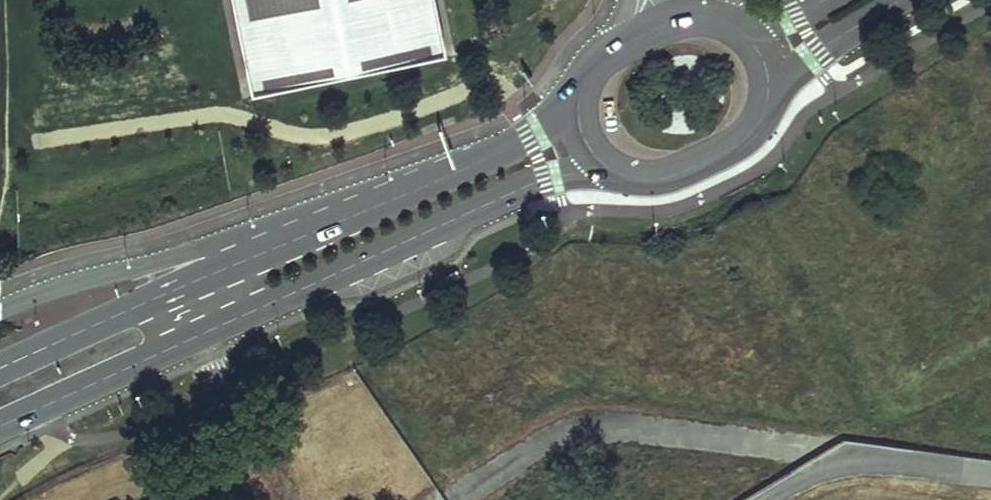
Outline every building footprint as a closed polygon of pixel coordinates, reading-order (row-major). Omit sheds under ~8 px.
[(251,87),(428,50),(441,47),(432,0),(233,0),(251,87)]
